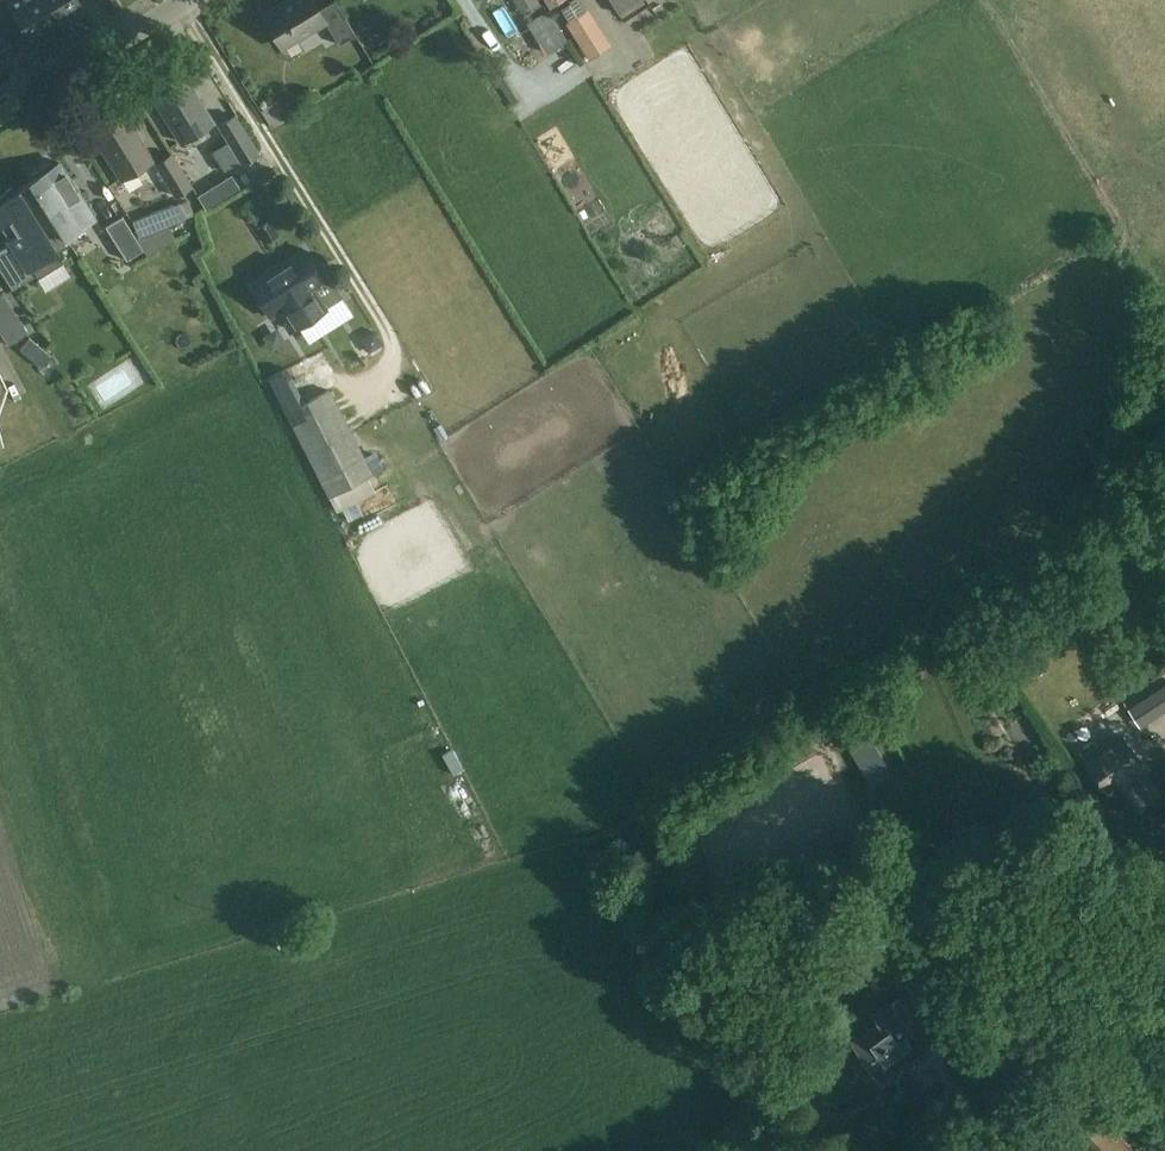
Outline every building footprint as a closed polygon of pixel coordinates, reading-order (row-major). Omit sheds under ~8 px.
[(14,11),(33,42),(60,26),(43,0),(0,0),(0,19),(14,11)] [(60,26),(86,10),(80,0),(43,0),(60,26)] [(318,9),(312,0),(289,0),(263,16),(281,45),(324,19),(338,42),(354,32),(334,0),(332,0),(318,9)] [(522,15),(540,4),(538,0),(513,0),(522,15)] [(214,121),(184,72),(151,93),(181,142),(214,121)] [(123,110),(91,130),(121,179),(153,159),(123,110)] [(219,124),(243,163),(259,153),(235,114),(219,124)] [(221,131),(207,133),(210,151),(223,150),(221,131)] [(192,184),(172,150),(154,161),(175,195),(192,184)] [(30,179),(31,180),(32,180),(56,219),(69,239),(83,230),(81,226),(95,217),(59,161),(53,165),(51,162),(31,174),(33,177),(30,179)] [(232,174),(199,195),(206,205),(239,184),(232,174)] [(8,239),(11,245),(56,219),(32,180),(31,180),(17,189),(18,190),(16,192),(12,186),(8,188),(2,196),(0,199),(0,223),(9,237),(8,239)] [(184,218),(179,203),(178,202),(131,220),(137,237),(161,227),(168,225),(185,218),(184,218)] [(127,257),(165,234),(161,227),(137,237),(123,213),(106,224),(127,257)] [(279,233),(270,218),(257,226),(266,241),(279,233)] [(56,219),(11,245),(8,239),(7,244),(0,249),(0,268),(13,288),(34,275),(29,267),(31,266),(38,276),(63,260),(57,249),(70,240),(69,239),(56,219)] [(271,316),(281,309),(294,329),(326,308),(313,288),(324,281),(303,248),(249,283),(271,316)] [(0,331),(20,317),(0,288),(0,331)] [(1,336),(9,348),(29,335),(21,323),(1,336)] [(366,334),(364,343),(370,351),(383,342),(374,328),(366,334)] [(51,353),(29,335),(20,346),(42,364),(51,353)] [(373,474),(330,390),(286,413),(329,497),(373,474)] [(1129,709),(1141,727),(1164,712),(1164,686),(1129,709)] [(889,766),(858,712),(837,724),(871,784),(886,776),(882,770),(889,766)] [(1083,747),(1082,752),(1087,760),(1086,761),(1106,791),(1111,788),(1129,814),(1155,796),(1137,770),(1145,765),(1125,737),(1116,743),(1115,741),(1103,749),(1098,741),(1092,740),(1083,747)] [(452,752),(442,756),(452,775),(461,770),(452,752)] [(859,1045),(849,1053),(868,1079),(878,1071),(883,1078),(904,1063),(913,1056),(926,1047),(907,1020),(914,1015),(900,995),(876,1011),(883,1020),(855,1040),(859,1045)] [(1101,1119),(1091,1113),(1079,1125),(1085,1134),(1081,1137),(1094,1150),(1137,1150),(1104,1116),(1101,1119)]
